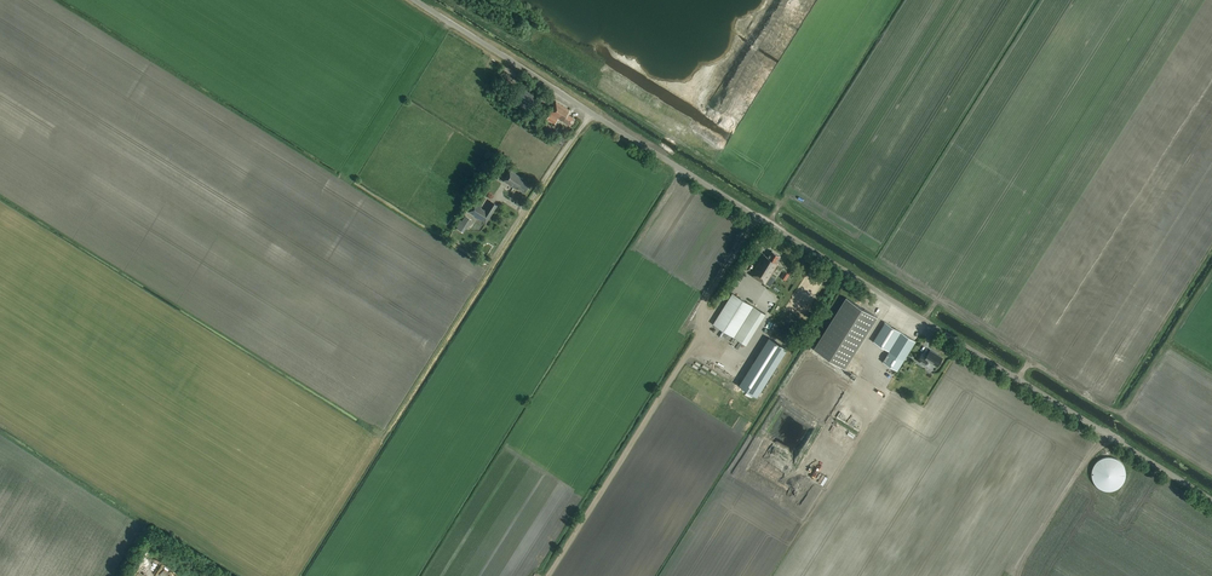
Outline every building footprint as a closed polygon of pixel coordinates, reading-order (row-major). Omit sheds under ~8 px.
[(568,125),(573,118),(567,114),(569,111),(556,102),(549,113),(550,114),(547,119),(555,123),(558,118),(568,125)] [(486,167),(482,174),(490,179),(493,174),(488,170),(489,169),(486,167)] [(523,193),(528,186),(521,181),(522,179),(510,171),(503,181),(513,187),(514,187),(523,193)] [(486,223),(497,206),(490,201),(484,211),(480,208),(481,207),(474,202),(468,212),(486,223)] [(457,229),(462,232),(470,220),(465,216),(457,229)] [(777,262),(780,256),(772,251),(768,257),(764,254),(751,275),(766,284),(778,264),(777,262)] [(786,280),(790,275),(784,271),(781,277),(786,280)] [(747,345),(766,314),(733,294),(713,324),(747,345)] [(845,369),(878,318),(846,298),(814,349),(845,369)] [(904,360),(916,341),(886,322),(874,341),(889,351),(904,360)] [(757,397),(787,348),(768,337),(738,385),(757,397)] [(925,365),(927,360),(938,366),(943,358),(931,350),(927,356),(923,354),(918,361),(925,365)] [(707,359),(710,354),(704,351),(701,357),(707,359)] [(898,371),(904,360),(889,351),(883,361),(898,371)] [(885,371),(888,365),(882,361),(878,367),(885,371)] [(1110,491),(1112,491),(1113,490),(1115,490),(1117,489),(1118,488),(1120,487),(1121,486),(1122,485),(1123,483),(1124,482),(1125,480),(1126,478),(1126,477),(1126,475),(1126,473),(1126,471),(1126,469),(1125,468),(1124,466),(1123,465),(1122,463),(1121,462),(1120,461),(1118,460),(1117,459),(1115,458),(1113,457),(1112,457),(1110,457),(1108,457),(1106,457),(1105,457),(1103,458),(1101,459),(1100,460),(1098,461),(1097,462),(1096,463),(1095,464),(1094,466),(1093,468),(1093,469),(1092,471),(1092,473),(1092,475),(1092,476),(1092,478),(1093,480),(1094,481),(1095,483),(1096,485),(1097,486),(1098,487),(1100,488),(1101,489),(1103,490),(1104,490),(1106,491),(1108,491),(1110,491)]
